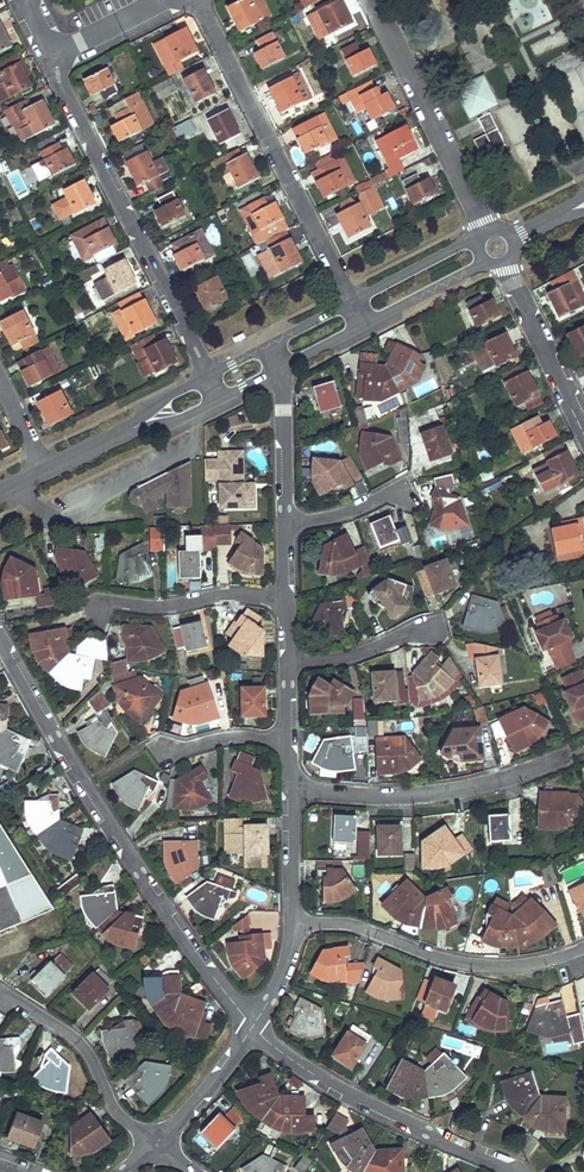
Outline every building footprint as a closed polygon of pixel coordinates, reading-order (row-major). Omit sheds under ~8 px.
[(255,8),(251,0),(240,0),(228,6),(240,31),(261,20),(255,8)] [(345,12),(339,0),(338,0),(311,13),(323,37),(351,24),(345,12)] [(306,16),(318,40),(323,37),(311,13),(306,16)] [(0,28),(0,53),(10,47),(0,28)] [(197,52),(191,40),(185,28),(153,44),(169,76),(192,63),(189,56),(197,52)] [(272,34),(264,38),(256,41),(260,50),(254,53),(261,68),(283,57),(272,34)] [(367,49),(364,50),(361,52),(357,43),(341,51),(353,76),(375,65),(367,49)] [(30,87),(14,55),(0,62),(0,100),(1,102),(30,87)] [(103,100),(118,93),(106,69),(84,80),(92,96),(99,92),(103,100)] [(296,69),(288,73),(290,77),(298,73),(296,69)] [(214,94),(208,82),(202,70),(183,79),(195,103),(214,94)] [(305,85),(308,83),(311,82),(305,70),(298,73),(290,77),(269,88),(281,112),(311,97),(305,85)] [(176,90),(173,84),(170,78),(153,87),(159,99),(176,90)] [(375,88),(371,79),(346,92),(350,100),(360,96),(375,88)] [(492,103),(481,81),(461,91),(472,113),(492,103)] [(385,93),(382,94),(379,96),(375,88),(360,96),(371,120),(393,109),(385,93)] [(26,110),(22,102),(4,110),(8,118),(13,116),(23,111),(26,110)] [(53,126),(42,102),(26,110),(23,111),(26,118),(17,122),(13,124),(21,141),(53,126)] [(118,142),(129,137),(141,131),(129,107),(113,115),(118,124),(111,127),(118,142)] [(239,134),(233,122),(226,110),(207,120),(220,144),(239,134)] [(23,111),(13,116),(17,122),(26,118),(23,111)] [(481,117),(485,124),(488,131),(474,138),(482,155),(505,144),(489,113),(481,117)] [(323,114),(293,129),(306,153),(336,137),(323,114)] [(469,123),(476,137),(484,133),(478,119),(469,123)] [(195,132),(192,126),(189,120),(173,128),(179,140),(195,132)] [(397,159),(407,154),(417,149),(404,125),(376,140),(385,159),(394,154),(397,159)] [(67,148),(63,141),(55,145),(59,152),(63,150),(67,148)] [(67,148),(63,150),(59,152),(55,145),(55,144),(40,151),(51,175),(74,164),(67,148)] [(258,178),(251,166),(245,155),(240,158),(236,150),(214,161),(218,169),(227,164),(239,187),(258,178)] [(157,176),(151,164),(145,152),(126,161),(138,186),(157,176)] [(329,154),(315,161),(319,169),(333,162),(329,154)] [(354,182),(342,157),(333,162),(346,186),(354,182)] [(0,163),(0,174),(4,182),(14,177),(5,160),(0,163)] [(339,194),(340,194),(341,194),(342,194),(343,193),(344,193),(345,192),(346,191),(346,190),(347,189),(347,187),(346,186),(333,162),(319,169),(323,177),(316,181),(324,197),(335,191),(336,192),(337,193),(338,194),(339,194)] [(403,169),(401,166),(400,162),(386,169),(389,176),(403,169)] [(323,177),(319,169),(312,173),(316,181),(323,177)] [(427,178),(424,179),(421,181),(417,173),(402,181),(414,204),(435,193),(427,178)] [(370,179),(363,182),(367,189),(373,186),(370,179)] [(94,204),(89,192),(83,180),(63,190),(74,214),(94,204)] [(355,185),(359,193),(367,189),(363,182),(363,181),(355,185)] [(359,193),(367,209),(382,202),(373,186),(367,189),(359,193)] [(162,227),(173,221),(184,216),(172,192),(157,199),(161,208),(154,211),(162,227)] [(274,203),(270,205),(267,207),(263,199),(248,207),(260,230),(282,218),(274,203)] [(348,237),(359,232),(369,227),(358,203),(340,212),(344,220),(341,222),(348,237)] [(248,207),(239,211),(252,234),(260,230),(248,207)] [(445,214),(442,207),(435,210),(438,217),(445,214)] [(114,244),(108,232),(102,220),(71,235),(83,259),(114,244)] [(181,270),(196,263),(211,255),(199,231),(173,245),(177,253),(173,255),(181,270)] [(301,262),(295,250),(289,239),(261,253),(261,254),(273,276),(273,277),(301,262)] [(273,276),(261,254),(258,256),(269,278),(273,276)] [(135,283),(129,272),(123,260),(104,269),(116,292),(135,283)] [(12,266),(0,272),(0,302),(11,296),(24,289),(12,266)] [(228,300),(222,288),(215,276),(193,288),(206,312),(228,300)] [(581,292),(576,281),(549,294),(560,317),(583,305),(583,297),(581,292)] [(109,296),(107,291),(105,287),(97,291),(101,299),(109,296)] [(156,324),(140,292),(118,303),(122,311),(114,314),(121,328),(128,324),(134,335),(156,324)] [(484,304),(481,296),(466,303),(477,327),(499,316),(492,301),(484,304)] [(4,329),(8,337),(12,346),(20,342),(24,349),(37,343),(22,311),(3,320),(7,328),(4,329)] [(128,324),(121,328),(126,339),(134,335),(128,324)] [(568,334),(580,358),(583,355),(583,326),(568,334)] [(176,363),(169,351),(163,339),(156,342),(152,335),(131,345),(135,354),(138,353),(143,361),(140,362),(137,363),(144,376),(156,370),(157,373),(176,363)] [(516,358),(504,335),(476,349),(488,372),(516,358)] [(397,342),(391,340),(386,351),(391,353),(397,342)] [(398,390),(406,385),(406,383),(411,380),(416,376),(421,370),(423,364),(401,353),(404,346),(397,342),(391,353),(390,356),(385,365),(398,390)] [(488,372),(476,349),(471,352),(482,375),(488,372)] [(389,394),(398,390),(385,365),(379,353),(362,351),(358,395),(365,396),(368,396),(376,396),(382,395),(388,392),(389,394)] [(124,363),(122,358),(120,354),(103,363),(108,371),(124,363)] [(24,358),(17,362),(21,370),(28,367),(24,358)] [(533,386),(523,364),(501,375),(505,383),(520,376),(527,389),(533,386)] [(86,369),(91,380),(100,376),(95,365),(86,369)] [(527,389),(520,376),(505,383),(517,407),(525,403),(529,411),(542,404),(533,386),(527,389)] [(320,412),(340,406),(333,380),(312,387),(320,412)] [(405,405),(412,401),(407,390),(400,393),(405,405)] [(71,414),(65,402),(59,391),(38,402),(49,425),(71,414)] [(369,422),(363,407),(355,409),(359,425),(369,422)] [(548,421),(541,425),(537,417),(522,425),(534,449),(556,438),(548,421)] [(452,423),(421,434),(430,459),(451,452),(450,450),(459,447),(452,423)] [(364,431),(364,433),(363,435),(363,445),(364,455),(365,459),(363,459),(368,468),(389,457),(392,463),(401,458),(393,444),(393,445),(389,435),(364,431)] [(235,452),(217,452),(218,460),(204,461),(204,481),(218,481),(219,510),(254,509),(254,489),(237,489),(235,452)] [(241,452),(235,452),(237,489),(254,489),(254,484),(242,484),(241,452)] [(579,476),(567,452),(548,462),(560,485),(579,476)] [(339,461),(327,460),(315,458),(314,466),(314,473),(315,481),(317,486),(316,486),(320,494),(341,482),(345,488),(353,483),(345,469),(343,469),(339,461)] [(157,478),(130,491),(127,498),(131,506),(138,507),(141,506),(145,515),(158,509),(155,503),(161,500),(161,493),(167,492),(168,510),(172,510),(172,512),(176,515),(181,515),(185,511),(185,510),(190,510),(188,463),(166,473),(166,478),(159,482),(157,478)] [(166,473),(157,478),(159,482),(166,478),(166,473)] [(499,476),(480,483),(483,492),(502,486),(499,476)] [(459,526),(463,525),(466,524),(459,499),(449,495),(450,494),(436,489),(432,498),(440,501),(431,522),(438,524),(446,525),(452,526),(458,525),(459,526)] [(467,506),(474,504),(471,495),(464,497),(467,506)] [(407,524),(407,513),(393,512),(392,523),(407,524)] [(381,547),(399,539),(388,514),(370,522),(381,547)] [(582,519),(561,524),(562,528),(551,530),(556,554),(583,549),(579,533),(583,532),(583,531),(582,519)] [(230,525),(215,525),(216,544),(230,544),(230,525)] [(149,551),(164,550),(164,526),(148,526),(149,551)] [(255,574),(259,574),(263,574),(263,548),(256,544),(256,543),(242,533),(236,540),(242,544),(228,564),(234,568),(240,571),(246,572),(253,573),(255,574)] [(373,574),(365,546),(355,550),(348,534),(332,541),(333,543),(323,547),(319,572),(333,573),(340,572),(353,568),(357,579),(364,577),(373,574)] [(142,579),(146,578),(149,576),(152,575),(141,554),(148,550),(143,541),(128,550),(128,551),(120,554),(117,580),(125,581),(126,580),(132,581),(136,581),(142,579)] [(422,544),(414,546),(416,560),(425,557),(422,544)] [(545,566),(540,547),(533,549),(538,568),(545,566)] [(87,579),(88,579),(88,580),(96,574),(83,552),(75,552),(75,550),(58,548),(57,558),(64,558),(62,581),(69,582),(74,582),(79,582),(84,580),(87,579)] [(180,579),(201,578),(200,551),(179,551),(180,579)] [(11,557),(9,561),(7,565),(8,566),(4,574),(4,579),(4,590),(6,600),(37,596),(39,596),(37,578),(35,579),(33,567),(11,557)] [(426,596),(455,584),(445,560),(416,571),(426,596)] [(368,591),(364,577),(357,579),(356,579),(361,594),(368,591)] [(403,607),(404,605),(406,603),(410,594),(411,594),(414,587),(390,577),(382,584),(381,583),(368,592),(374,600),(379,597),(392,616),(398,612),(403,607)] [(47,606),(62,604),(51,582),(43,586),(47,595),(45,603),(47,606)] [(355,589),(344,591),(346,599),(347,607),(361,604),(355,589)] [(488,629),(498,627),(498,628),(506,625),(497,602),(488,599),(488,598),(473,594),(463,625),(482,629),(488,629)] [(47,595),(39,596),(37,596),(39,608),(47,606),(45,603),(47,595)] [(336,634),(341,633),(345,632),(341,608),(347,607),(346,599),(330,601),(329,603),(321,603),(310,626),(320,630),(329,632),(334,633),(336,632),(336,634)] [(229,646),(232,648),(236,650),(242,653),(246,654),(249,654),(255,654),(255,656),(264,655),(264,629),(256,625),(261,617),(247,609),(242,615),(240,613),(234,622),(242,627),(229,646)] [(557,669),(575,662),(569,647),(566,640),(571,638),(563,621),(559,623),(555,615),(537,623),(540,630),(536,632),(543,649),(548,647),(557,669)] [(178,648),(182,648),(185,647),(186,652),(207,646),(201,620),(180,625),(180,626),(173,628),(178,648)] [(155,654),(159,652),(163,649),(151,628),(140,627),(140,626),(124,626),(123,634),(130,634),(129,658),(139,659),(145,657),(151,655),(155,654)] [(72,627),(64,628),(67,644),(74,642),(72,627)] [(45,664),(45,665),(50,671),(68,654),(66,643),(67,644),(64,628),(56,630),(57,636),(33,641),(37,652),(39,657),(42,661),(45,664)] [(68,654),(50,671),(57,678),(58,677),(63,682),(67,684),(81,688),(82,687),(88,688),(94,657),(106,660),(105,639),(87,637),(68,654)] [(496,646),(473,642),(480,684),(501,682),(496,646)] [(447,684),(449,682),(451,680),(433,665),(438,658),(432,653),(421,665),(422,666),(415,673),(421,698),(427,696),(434,693),(440,690),(447,684)] [(127,662),(110,666),(111,677),(114,676),(130,672),(127,662)] [(580,670),(562,678),(568,692),(565,693),(573,711),(576,709),(581,722),(583,721),(583,679),(580,670)] [(131,711),(136,715),(142,720),(162,695),(160,694),(152,687),(149,685),(148,686),(141,679),(137,678),(135,671),(130,672),(114,676),(116,684),(115,685),(118,693),(119,693),(122,700),(126,705),(131,711)] [(396,699),(396,695),(395,690),(404,690),(402,671),(372,673),(375,700),(396,699)] [(182,719),(190,720),(196,720),(202,719),(208,717),(208,718),(218,715),(208,683),(206,684),(203,675),(189,680),(192,690),(182,693),(175,718),(182,719)] [(261,685),(261,676),(253,676),(253,685),(261,685)] [(320,680),(318,683),(316,686),(313,692),(312,697),(311,702),(311,704),(310,704),(310,714),(336,712),(350,692),(335,682),(331,687),(320,680)] [(152,687),(160,694),(161,688),(155,684),(152,687)] [(243,715),(264,715),(264,688),(243,688),(243,715)] [(96,751),(96,752),(95,752),(105,757),(116,733),(111,725),(112,724),(103,710),(112,706),(101,689),(87,701),(99,720),(79,732),(84,740),(88,745),(91,748),(96,751)] [(6,731),(6,720),(7,721),(8,704),(0,704),(0,734),(6,731)] [(487,724),(482,706),(472,708),(478,727),(487,724)] [(542,729),(543,727),(544,725),(546,721),(524,708),(515,713),(514,712),(499,719),(514,749),(521,746),(528,741),(536,735),(542,729)] [(365,711),(355,711),(355,725),(366,725),(366,719),(365,711)] [(468,759),(474,760),(483,759),(480,727),(478,727),(464,728),(463,729),(453,729),(441,752),(451,758),(453,757),(459,758),(468,759)] [(0,734),(0,762),(2,764),(6,767),(16,771),(31,740),(15,733),(14,734),(6,731),(0,734)] [(333,769),(341,769),(355,767),(351,735),(335,737),(335,738),(325,740),(313,762),(321,767),(323,765),(327,768),(333,769)] [(407,766),(412,763),(413,764),(419,759),(405,738),(394,739),(393,738),(377,739),(379,771),(394,771),(403,768),(407,766)] [(246,799),(250,799),(261,797),(266,796),(261,772),(251,768),(255,757),(240,751),(232,770),(239,773),(230,795),(239,799),(239,798),(246,799)] [(197,806),(200,804),(203,803),(211,800),(205,790),(212,786),(201,767),(186,774),(186,776),(178,780),(171,779),(168,798),(176,799),(175,807),(184,808),(184,806),(191,807),(197,806)] [(115,792),(116,791),(117,793),(123,799),(127,802),(133,806),(138,809),(148,787),(155,791),(159,782),(141,773),(141,774),(133,770),(110,785),(115,792)] [(165,784),(168,780),(170,776),(164,773),(160,780),(165,784)] [(576,818),(580,816),(579,814),(583,812),(583,806),(578,794),(556,794),(555,792),(540,792),(539,825),(551,825),(558,824),(564,823),(572,819),(572,821),(576,818)] [(31,827),(37,836),(61,821),(59,821),(58,811),(59,811),(59,795),(50,794),(50,802),(26,801),(26,809),(28,817),(30,823),(32,826),(32,827),(31,827)] [(334,841),(354,842),(355,830),(356,815),(335,814),(334,841)] [(490,842),(511,840),(509,814),(488,815),(490,842)] [(267,826),(262,826),(262,818),(245,818),(246,852),(267,852),(267,826)] [(61,821),(37,836),(41,842),(43,841),(47,846),(49,849),(53,852),(63,856),(72,860),(84,829),(68,823),(67,824),(61,821)] [(455,857),(464,850),(455,837),(445,823),(431,832),(432,834),(423,840),(424,865),(436,863),(443,862),(449,860),(455,857)] [(54,910),(0,824),(0,932),(54,910)] [(378,853),(389,853),(400,853),(399,826),(378,827),(378,853)] [(355,830),(354,842),(358,842),(359,840),(370,840),(370,831),(355,830)] [(462,832),(455,837),(464,850),(472,846),(462,832)] [(370,859),(370,840),(359,840),(358,842),(357,858),(370,859)] [(172,875),(174,879),(177,882),(196,869),(196,852),(197,853),(198,841),(163,842),(164,851),(165,851),(165,857),(166,861),(168,867),(172,875)] [(414,871),(414,855),(405,855),(405,871),(414,871)] [(547,885),(557,882),(551,862),(542,866),(540,866),(547,885)] [(349,895),(356,890),(343,869),(332,870),(332,868),(317,869),(317,878),(323,878),(323,902),(327,902),(334,900),(340,898),(348,894),(349,895)] [(77,873),(57,889),(63,898),(83,883),(77,873)] [(186,897),(191,904),(192,904),(197,910),(202,913),(205,915),(210,918),(214,919),(223,898),(234,902),(237,894),(231,891),(235,881),(218,874),(214,884),(207,881),(186,897)] [(412,924),(420,925),(424,899),(418,893),(419,892),(406,880),(384,904),(393,912),(399,917),(406,921),(412,922),(412,924)] [(90,922),(97,929),(118,911),(116,910),(115,901),(116,901),(113,885),(104,886),(105,894),(82,897),(82,900),(84,907),(86,913),(89,917),(91,921),(90,922)] [(430,925),(433,926),(437,926),(442,925),(449,923),(456,921),(446,898),(452,896),(448,887),(433,894),(433,896),(424,899),(420,925),(429,926),(430,925)] [(582,889),(582,891),(574,895),(583,916),(583,888),(582,889)] [(512,918),(516,945),(524,944),(525,942),(533,940),(538,938),(544,933),(554,924),(531,900),(519,911),(520,912),(512,918)] [(507,947),(516,945),(512,918),(504,914),(504,913),(491,906),(487,915),(493,918),(482,939),(493,944),(501,945),(507,945),(507,947)] [(118,911),(97,929),(102,934),(107,939),(113,942),(119,945),(127,947),(134,949),(143,917),(126,913),(118,911)] [(234,931),(242,931),(241,923),(247,922),(247,915),(233,925),(234,931)] [(236,965),(241,971),(246,976),(264,961),(263,951),(272,950),(271,933),(252,935),(253,942),(229,944),(230,953),(232,953),(232,958),(234,961),(236,965)] [(337,981),(341,981),(345,981),(344,957),(349,957),(348,948),(332,949),(332,951),(323,951),(311,974),(319,979),(320,977),(326,980),(330,981),(337,981)] [(52,962),(52,961),(51,961),(37,974),(34,970),(29,974),(33,978),(32,979),(46,995),(66,976),(64,974),(73,967),(60,954),(52,962)] [(394,998),(403,997),(401,971),(392,967),(392,966),(379,959),(374,967),(381,970),(368,991),(374,994),(381,996),(388,997),(394,997),(394,998)] [(89,1009),(98,1000),(107,991),(105,989),(112,983),(99,970),(74,994),(89,1009)] [(153,1004),(158,1011),(179,995),(179,986),(180,987),(179,971),(170,971),(169,977),(146,978),(147,987),(150,995),(151,999),(154,1003),(153,1004)] [(446,1011),(455,985),(436,978),(422,1014),(433,1018),(437,1007),(446,1011)] [(497,1030),(505,1031),(505,1003),(497,999),(498,998),(484,990),(479,998),(484,1001),(471,1022),(478,1026),(484,1028),(489,1029),(496,1029),(497,1030)] [(179,995),(158,1011),(163,1019),(164,1018),(170,1024),(176,1028),(181,1031),(187,1033),(206,1040),(211,1025),(203,1022),(206,1013),(202,1012),(205,1004),(188,998),(188,999),(179,995)] [(543,1036),(546,1036),(550,1036),(557,1035),(571,1032),(574,1045),(583,1043),(583,1036),(580,1014),(567,1017),(560,995),(549,998),(550,1003),(546,1004),(546,1005),(537,1007),(527,1031),(535,1034),(536,1034),(540,1035),(543,1036)] [(308,1035),(312,1035),(315,1035),(316,1037),(325,1035),(323,1011),(314,1006),(314,1005),(300,997),(295,1006),(301,1009),(289,1030),(297,1033),(302,1034),(308,1035)] [(135,1037),(148,1035),(138,1021),(134,1022),(134,1020),(125,1021),(126,1028),(102,1031),(103,1037),(105,1044),(108,1051),(112,1056),(111,1057),(117,1064),(136,1047),(135,1037)] [(334,1055),(351,1066),(371,1036),(353,1024),(334,1055)] [(0,1040),(0,1070),(1,1071),(5,1071),(11,1072),(16,1071),(14,1048),(21,1047),(20,1038),(6,1039),(6,1040),(0,1040)] [(51,1061),(34,1078),(37,1081),(41,1084),(44,1086),(49,1088),(55,1090),(67,1093),(70,1067),(64,1062),(65,1061),(52,1049),(45,1056),(51,1061)] [(424,1071),(428,1097),(436,1096),(436,1094),(442,1092),(449,1090),(454,1087),(461,1082),(466,1077),(444,1053),(430,1065),(430,1067),(424,1071)] [(420,1098),(428,1097),(424,1071),(416,1067),(417,1066),(402,1059),(387,1087),(397,1093),(405,1096),(410,1097),(415,1098),(420,1097),(420,1098)] [(163,1087),(165,1085),(166,1082),(168,1077),(169,1071),(170,1065),(154,1063),(153,1064),(144,1063),(125,1082),(147,1105),(155,1098),(154,1096),(163,1087)] [(523,1117),(539,1097),(538,1097),(536,1088),(531,1071),(501,1081),(504,1092),(506,1096),(509,1102),(512,1106),(517,1110),(517,1111),(523,1117)] [(256,1114),(262,1119),(277,1097),(274,1088),(269,1075),(261,1078),(263,1084),(240,1091),(243,1098),(246,1103),(249,1107),(252,1109),(256,1112),(256,1114)] [(269,1124),(270,1123),(271,1122),(276,1126),(281,1128),(285,1129),(291,1130),(311,1130),(314,1125),(314,1115),(304,1115),(304,1097),(288,1096),(287,1098),(277,1097),(262,1119),(269,1124)] [(523,1117),(524,1117),(531,1123),(531,1121),(537,1125),(539,1126),(544,1128),(564,1131),(566,1097),(548,1096),(548,1098),(539,1097),(523,1117)] [(86,1113),(89,1111),(85,1103),(81,1105),(86,1113)] [(101,1143),(109,1138),(89,1111),(86,1113),(81,1105),(74,1110),(79,1118),(75,1120),(76,1122),(68,1127),(68,1152),(82,1151),(85,1151),(90,1149),(93,1148),(96,1146),(99,1144),(100,1142),(101,1143)] [(201,1133),(216,1148),(245,1118),(236,1105),(224,1118),(219,1114),(201,1133)] [(35,1130),(39,1132),(42,1121),(19,1113),(9,1138),(35,1148),(39,1138),(33,1135),(35,1130)] [(360,1128),(332,1143),(337,1153),(340,1158),(344,1162),(350,1168),(353,1170),(353,1171),(354,1171),(362,1171),(374,1152),(369,1144),(370,1143),(360,1128)] [(305,1151),(309,1153),(314,1144),(309,1142),(305,1151)] [(374,1152),(362,1171),(402,1171),(401,1150),(385,1150),(385,1152),(374,1152)] [(277,1171),(278,1171),(284,1171),(286,1166),(272,1159),(271,1160),(263,1155),(242,1169),(244,1171),(277,1171)] [(299,1171),(302,1171),(311,1161),(305,1156),(295,1169),(299,1171)]
